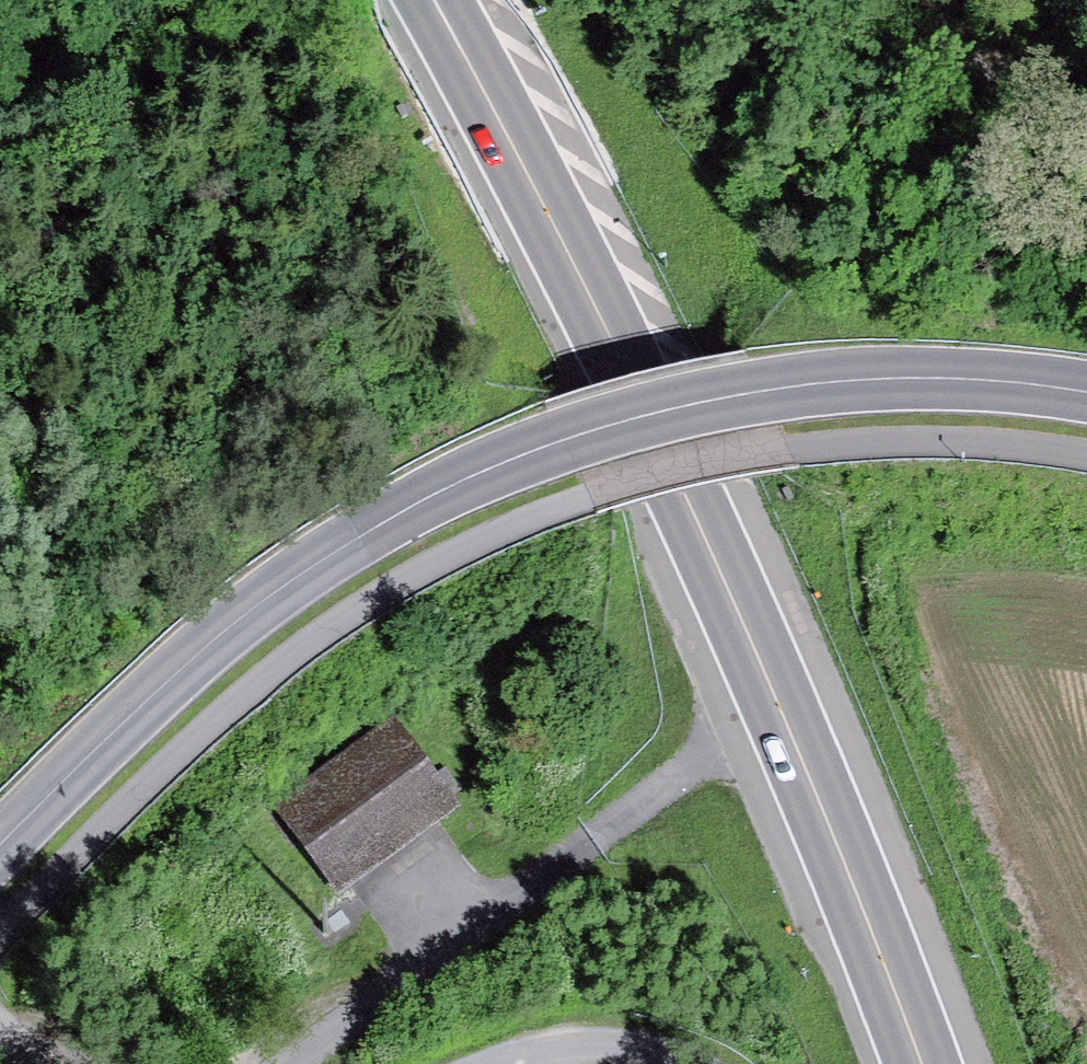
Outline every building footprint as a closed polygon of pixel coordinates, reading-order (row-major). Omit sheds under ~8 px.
[(394,719),(273,809),(340,899),(372,876),(424,837),(462,809),(394,719)]
